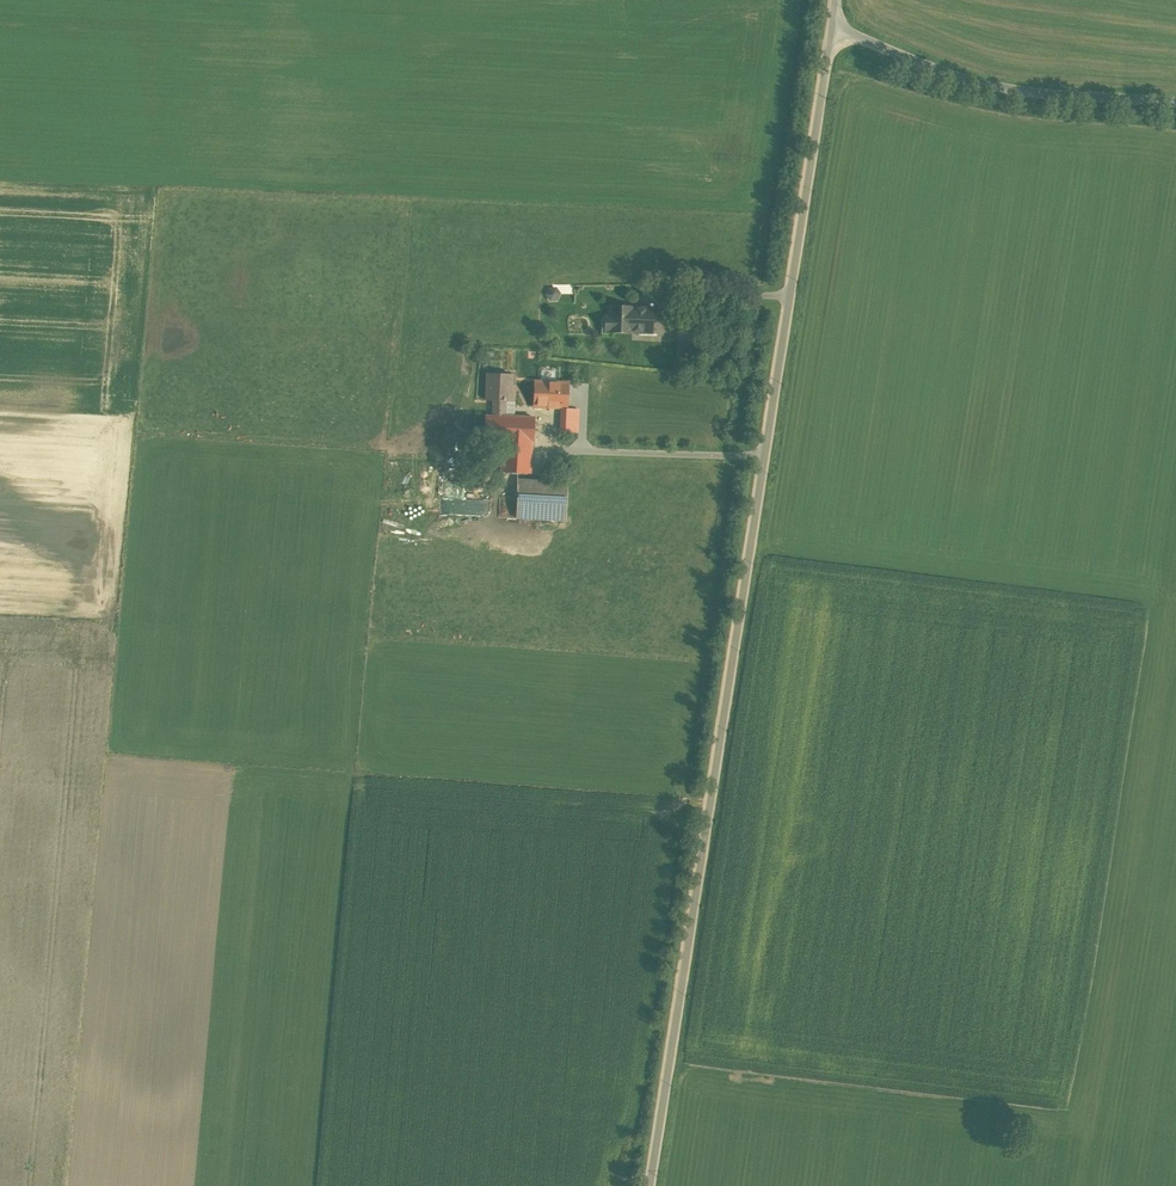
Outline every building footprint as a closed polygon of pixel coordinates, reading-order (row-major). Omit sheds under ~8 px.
[(633,308),(609,307),(609,316),(606,316),(606,318),(602,318),(602,331),(632,333),(632,331),(652,332),(653,309),(633,309),(633,308)] [(689,357),(690,329),(679,329),(678,357),(689,357)] [(494,401),(494,417),(505,417),(505,401),(514,402),(514,391),(512,391),(513,375),(488,374),(487,401),(494,401)] [(567,388),(535,386),(534,408),(565,410),(567,388)] [(494,417),(479,416),(479,425),(485,425),(485,439),(503,440),(502,472),(531,473),(534,418),(505,417),(494,417)] [(566,485),(518,482),(516,519),(564,521),(566,485)]
